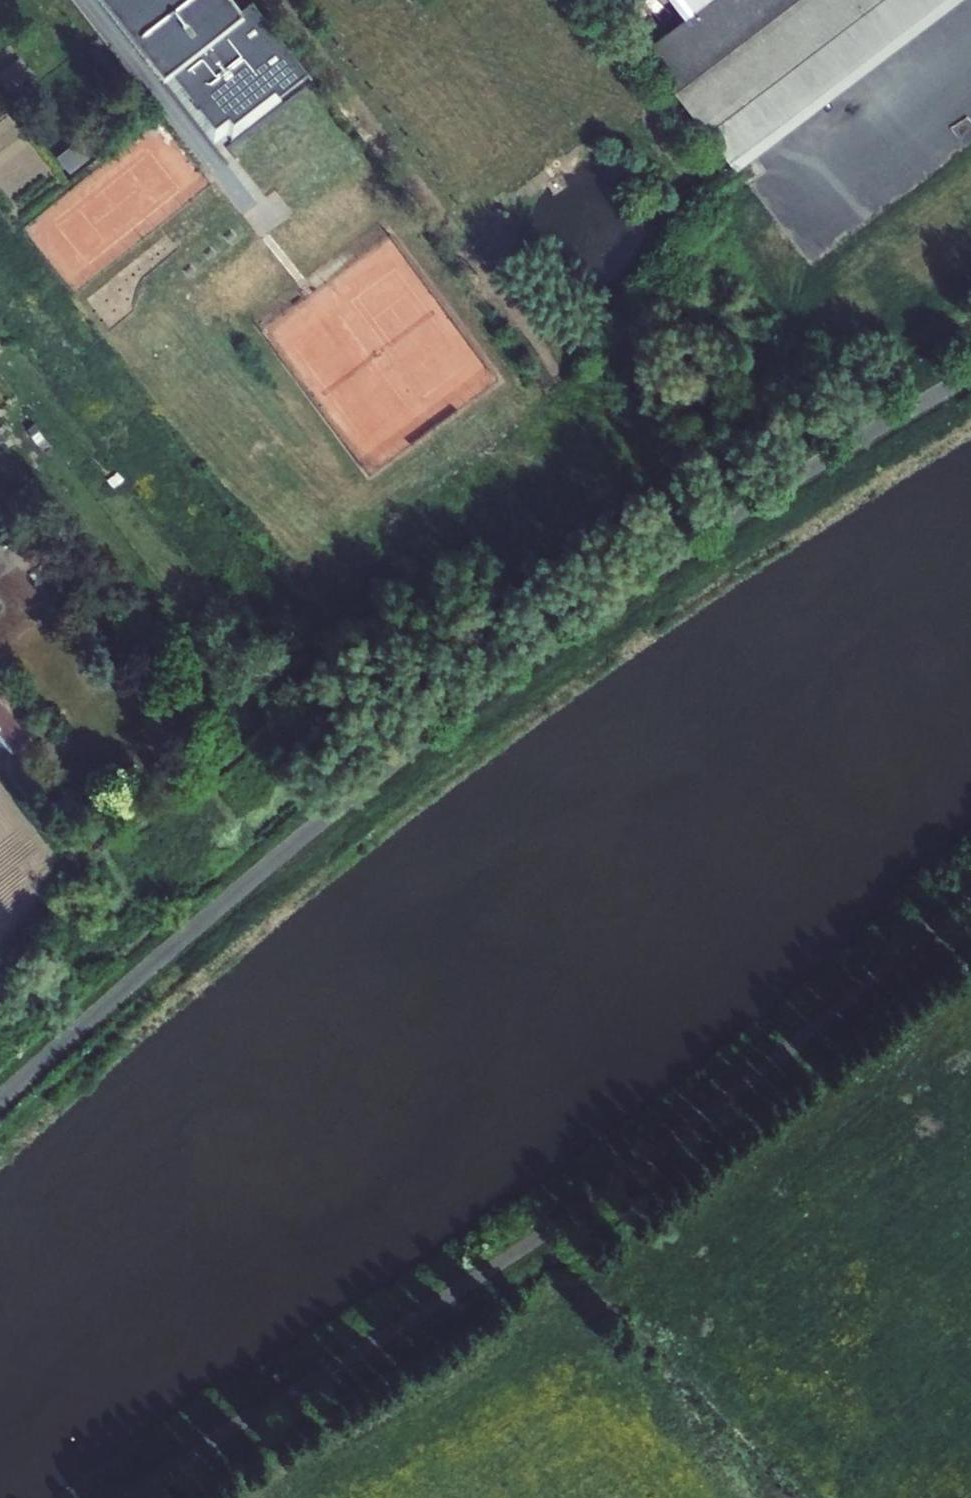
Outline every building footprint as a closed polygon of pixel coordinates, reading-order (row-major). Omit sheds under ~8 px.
[(144,49),(216,142),(228,132),(235,141),(313,81),(253,5),(242,13),(232,0),(106,0),(144,49)] [(706,130),(877,0),(672,0),(685,18),(645,50),(706,130)] [(29,736),(0,704),(0,762),(29,736)]
